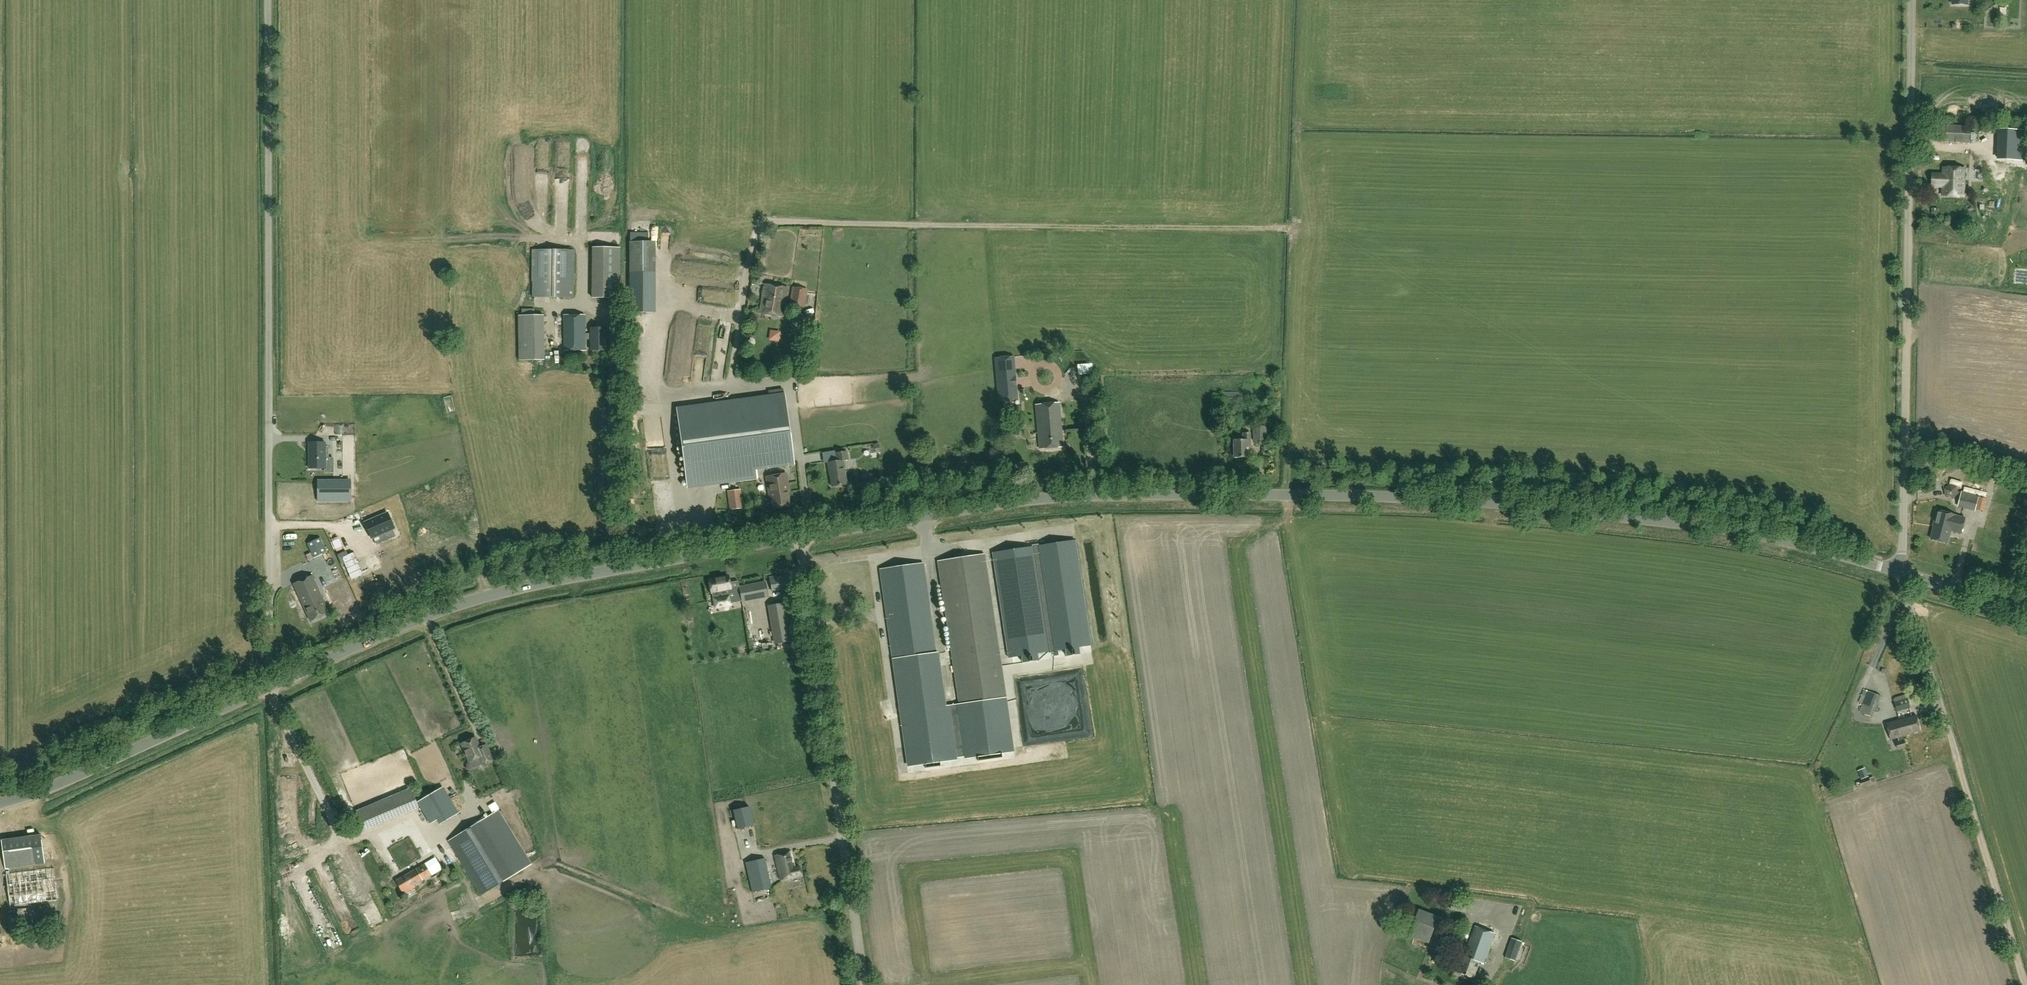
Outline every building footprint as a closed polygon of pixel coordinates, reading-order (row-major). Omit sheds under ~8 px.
[(1978,130),(1970,129),(1971,127),(1938,125),(1937,141),(1969,143),(1977,144),(1978,130)] [(1950,156),(1950,148),(1935,149),(1936,156),(1950,156)] [(1943,187),(1942,196),(1966,197),(1967,169),(1945,168),(1945,177),(1942,177),(1942,175),(1932,175),(1932,187),(1943,187)] [(1987,192),(2003,188),(2001,176),(1984,179),(1987,192)] [(593,247),(592,298),(619,299),(620,248),(593,247)] [(533,249),(533,297),(573,297),(574,250),(533,249)] [(634,260),(634,281),(642,281),(642,288),(651,288),(651,260),(634,260)] [(783,318),(788,289),(765,285),(760,314),(783,318)] [(806,290),(794,288),(792,305),(803,307),(806,290)] [(545,360),(543,315),(518,316),(520,361),(545,360)] [(585,351),(585,315),(563,316),(564,351),(585,351)] [(606,350),(605,328),(590,328),(591,350),(606,350)] [(1017,400),(1013,357),(995,359),(999,401),(1017,400)] [(1223,407),(1248,407),(1247,392),(1222,392),(1223,407)] [(793,463),(784,396),(677,410),(687,487),(757,477),(756,468),(793,463)] [(1037,405),(1040,449),(1063,447),(1060,403),(1037,405)] [(650,422),(651,431),(665,430),(665,421),(650,422)] [(1254,440),(1267,441),(1266,427),(1253,427),(1254,440)] [(1241,433),(1241,440),(1233,440),(1233,458),(1249,458),(1249,452),(1250,452),(1249,433),(1241,433)] [(310,442),(309,469),(325,469),(326,443),(310,442)] [(847,485),(843,461),(848,460),(847,452),(836,454),(837,462),(829,463),(833,487),(847,485)] [(456,459),(446,461),(448,469),(457,467),(456,459)] [(861,476),(863,484),(873,482),(872,474),(861,476)] [(786,475),(767,478),(770,496),(772,496),(774,510),(790,507),(788,493),(789,492),(786,475)] [(318,482),(318,502),(350,502),(350,481),(318,482)] [(1958,494),(1957,487),(1950,485),(1945,489),(1946,497),(1953,499),(1958,494)] [(1979,496),(1975,495),(1962,492),(1958,507),(1975,511),(1979,496)] [(1981,495),(1978,510),(1987,512),(1991,498),(1981,495)] [(1935,527),(1932,539),(1949,544),(1952,531),(1953,531),(1957,532),(1961,533),(1965,518),(1957,516),(1938,511),(1934,526),(1935,527)] [(397,533),(390,518),(367,528),(374,543),(397,533)] [(1076,540),(993,553),(1009,658),(1025,655),(1026,663),(1040,661),(1039,653),(1053,651),(1054,656),(1058,655),(1058,650),(1065,649),(1067,657),(1080,655),(1078,647),(1092,645),(1076,540)] [(347,553),(337,556),(341,567),(343,566),(349,580),(361,575),(353,554),(348,556),(347,553)] [(1007,698),(984,554),(937,562),(960,706),(1007,698)] [(936,654),(923,563),(880,570),(908,765),(925,762),(926,771),(941,769),(940,760),(978,754),(979,764),(1003,760),(1002,751),(1014,749),(1007,698),(960,706),(946,708),(938,653),(936,654)] [(788,586),(785,574),(769,577),(771,589),(788,586)] [(329,613),(313,575),(294,584),(311,621),(329,613)] [(728,576),(709,580),(714,608),(730,606),(729,601),(742,598),(739,587),(731,589),(728,576)] [(754,584),(739,587),(742,598),(742,601),(756,599),(754,584)] [(347,602),(354,598),(352,594),(344,598),(347,602)] [(789,612),(773,615),(777,643),(794,640),(789,612)] [(1861,709),(1874,716),(1883,696),(1870,690),(1861,709)] [(1912,709),(1908,694),(1893,698),(1897,712),(1912,709)] [(895,699),(884,701),(888,721),(899,719),(895,699)] [(1917,716),(1900,720),(1905,736),(1922,732),(1917,716)] [(1905,736),(1900,720),(1887,724),(1891,740),(1905,736)] [(494,759),(489,748),(487,744),(481,747),(476,737),(461,744),(469,762),(479,758),(482,764),(494,759)] [(1901,749),(1909,746),(1906,740),(1899,742),(1901,749)] [(458,813),(443,787),(418,802),(433,828),(458,813)] [(395,818),(387,799),(377,803),(385,822),(395,818)] [(734,811),(738,830),(754,826),(750,807),(734,811)] [(531,864),(498,810),(449,841),(481,894),(531,864)] [(6,868),(45,863),(42,835),(2,840),(6,868)] [(443,852),(396,881),(404,894),(451,865),(443,852)] [(776,855),(780,880),(802,876),(800,867),(795,868),(792,852),(776,855)] [(746,863),(753,893),(772,889),(765,859),(746,863)] [(31,904),(32,911),(44,910),(43,902),(58,900),(54,867),(7,874),(11,906),(31,904)] [(1454,897),(1452,910),(1467,913),(1469,900),(1454,897)] [(1440,918),(1420,910),(1410,936),(1429,944),(1440,918)] [(1496,933),(1476,926),(1459,972),(1475,978),(1481,962),(1485,964),(1496,933)] [(1467,939),(1441,929),(1435,945),(1461,955),(1467,939)] [(1521,943),(1511,940),(1505,957),(1515,962),(1521,943)]
